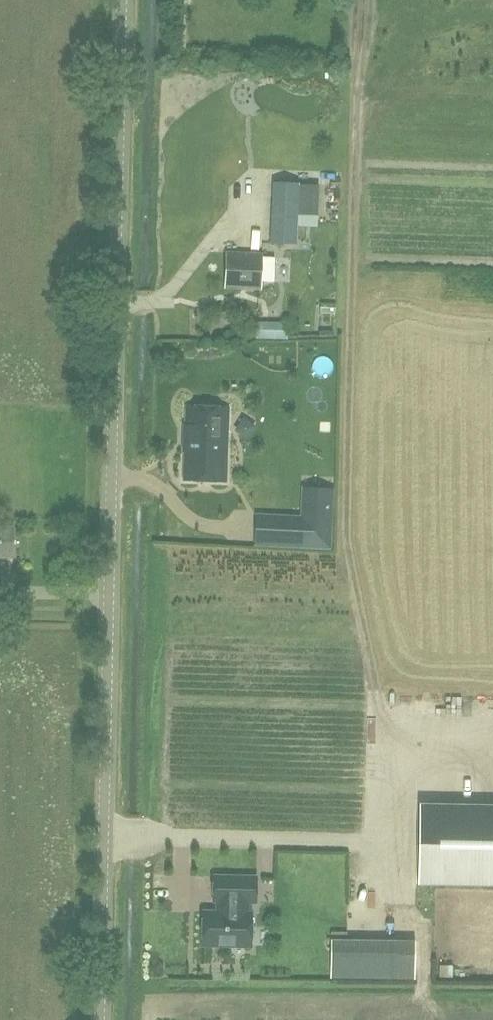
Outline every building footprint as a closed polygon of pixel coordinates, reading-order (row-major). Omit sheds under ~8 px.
[(299,184),(273,183),(270,243),(297,244),(299,184)] [(262,255),(227,254),(225,290),(261,291),(262,255)] [(265,320),(265,335),(293,335),(293,319),(265,320)] [(227,482),(228,408),(186,407),(185,482),(227,482)] [(329,511),(304,510),(303,519),(256,517),(254,543),(327,547),(329,511)] [(13,558),(13,528),(0,528),(0,558),(13,558)] [(406,725),(417,725),(416,708),(406,708),(406,725)] [(367,790),(366,765),(358,765),(359,790),(367,790)] [(492,885),(492,805),(419,804),(418,884),(492,885)] [(251,945),(251,913),(247,913),(247,901),(255,901),(256,877),(214,876),(213,900),(220,901),(220,913),(203,912),(203,944),(251,945)] [(419,941),(332,943),(332,977),(419,975),(419,941)]
